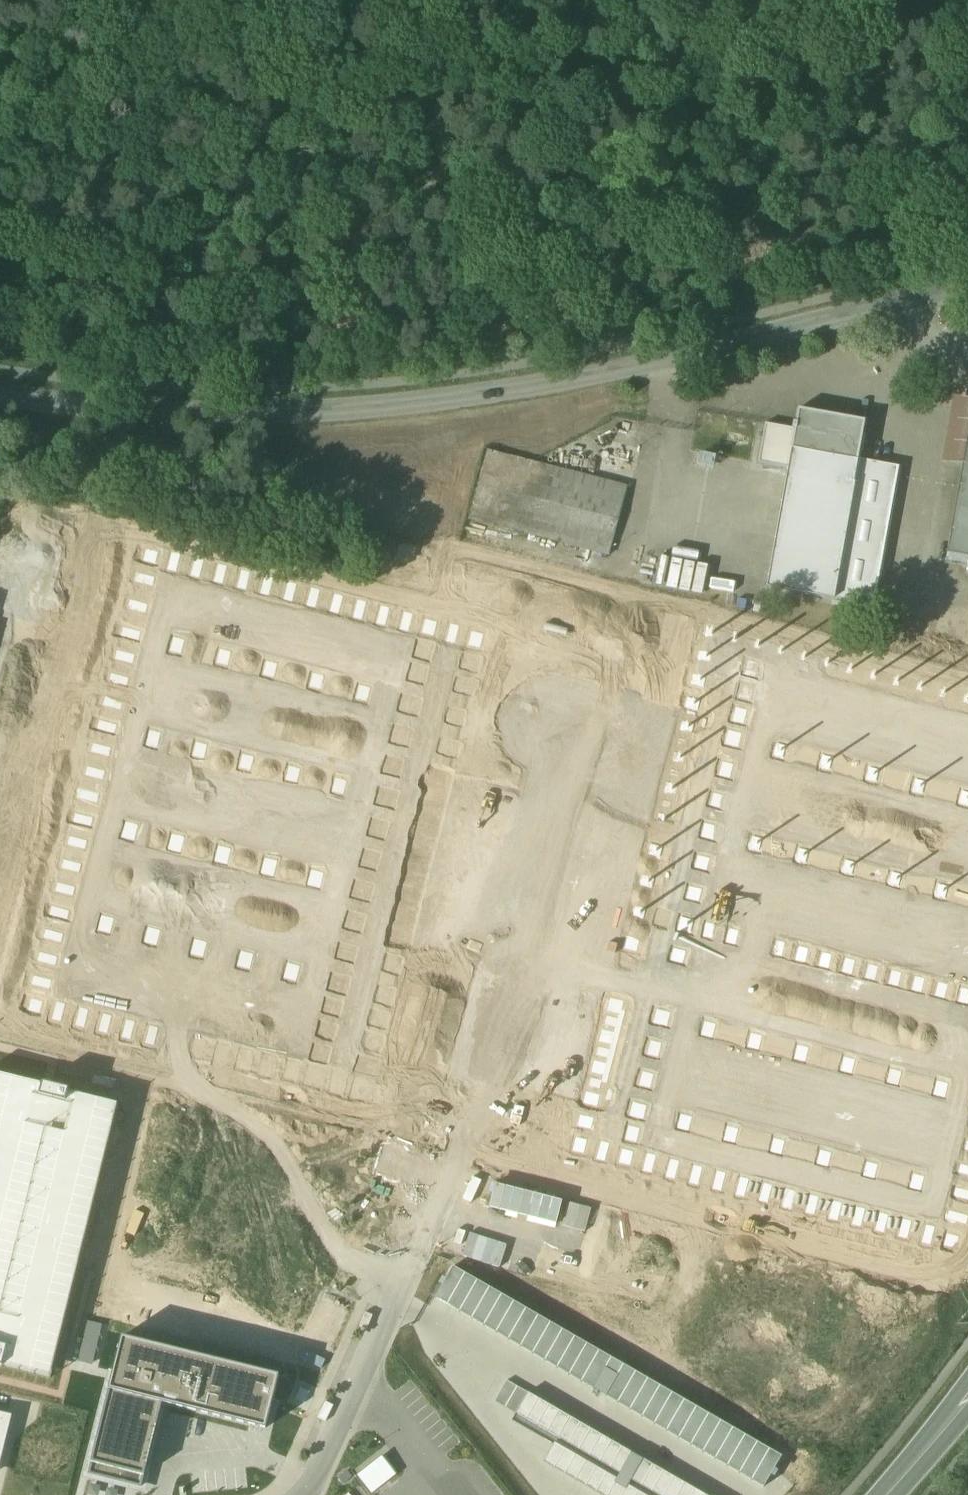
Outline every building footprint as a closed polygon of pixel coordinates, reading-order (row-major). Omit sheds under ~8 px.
[(795,428),(765,423),(758,463),(788,468),(787,471),(785,484),(782,502),(778,519),(775,537),(772,555),(769,573),(767,587),(818,596),(834,599),(848,601),(874,606),(880,575),(883,555),(887,535),(890,516),(894,496),(899,466),(866,460),(859,458),(861,447),(866,420),(798,408),(795,428)] [(961,474),(947,552),(967,556),(967,433),(961,474)] [(488,450),(470,519),(611,554),(614,542),(619,520),(628,485),(529,460),(488,450)] [(659,585),(709,590),(712,560),(662,555),(659,585)] [(0,1075),(0,1370),(53,1383),(121,1104),(0,1075)] [(11,1415),(0,1412),(0,1462),(11,1415)] [(381,1455),(357,1474),(372,1494),(396,1475),(381,1455)]
